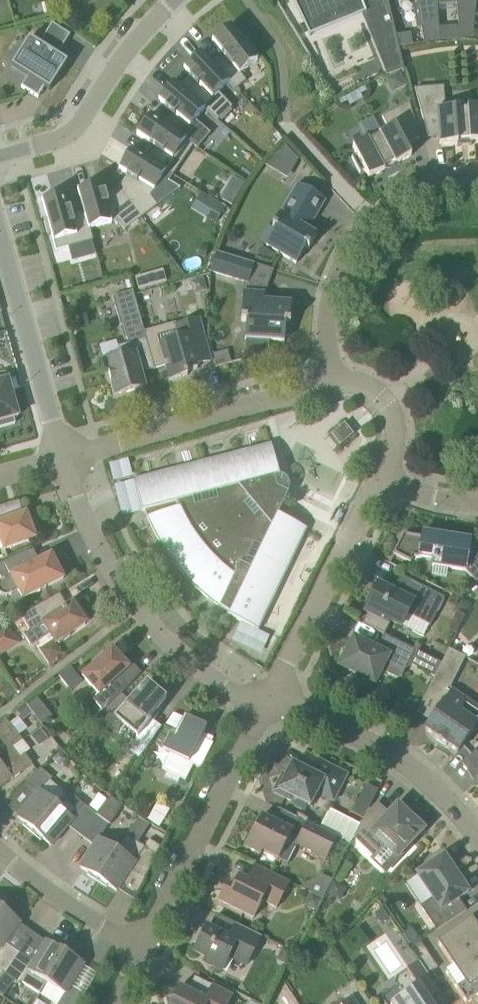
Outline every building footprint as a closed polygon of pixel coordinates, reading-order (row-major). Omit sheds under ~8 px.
[(400,53),(399,47),(396,35),(388,0),(297,0),(305,18),(307,22),(325,15),(329,24),(345,17),(342,8),(357,2),(362,15),(386,74),(387,75),(404,69),(400,53)] [(421,26),(424,44),(440,41),(439,29),(437,4),(437,0),(416,0),(417,6),(413,6),(417,27),(421,26)] [(459,40),(472,39),(476,0),(437,0),(437,4),(457,2),(459,28),(459,40)] [(10,66),(26,76),(20,87),(36,97),(43,87),(48,90),(66,62),(55,55),(68,34),(50,23),(37,44),(27,38),(10,66)] [(227,59),(216,67),(212,63),(201,52),(201,53),(236,90),(246,81),(240,74),(258,60),(253,54),(256,51),(246,38),(243,41),(231,26),(212,41),(223,55),(227,59)] [(449,28),(439,29),(440,41),(450,41),(449,28)] [(399,47),(413,45),(411,33),(396,35),(399,47)] [(190,76),(189,77),(190,78),(180,87),(174,82),(174,83),(218,120),(232,107),(218,93),(228,83),(235,90),(236,90),(201,53),(191,62),(184,69),(186,71),(190,76)] [(393,93),(406,85),(398,71),(384,79),(393,93)] [(150,115),(198,148),(211,134),(195,121),(204,110),(217,121),(218,120),(174,83),(165,93),(159,100),(161,102),(166,107),(165,108),(172,115),(164,124),(150,115)] [(446,108),(444,86),(415,88),(424,119),(439,118),(441,144),(458,142),(458,140),(470,139),(470,141),(477,141),(477,106),(446,108)] [(383,117),(389,129),(353,147),(357,155),(353,157),(352,158),(360,173),(361,173),(361,172),(365,170),(369,178),(385,170),(384,168),(395,162),(396,164),(412,156),(406,145),(420,138),(409,103),(383,117)] [(131,150),(173,175),(184,159),(193,146),(197,149),(198,148),(150,115),(137,135),(150,144),(150,145),(151,145),(156,149),(149,159),(144,156),(132,149),(131,150)] [(269,166),(289,177),(301,155),(281,144),(269,166)] [(131,150),(124,161),(119,170),(121,171),(128,175),(119,189),(142,218),(158,206),(151,196),(158,184),(166,172),(173,176),(173,175),(131,150)] [(118,221),(125,231),(141,218),(142,218),(119,189),(103,194),(101,186),(101,184),(91,186),(78,190),(92,241),(93,241),(90,229),(104,225),(118,221)] [(326,200),(298,184),(273,227),(276,229),(266,246),(297,263),(306,247),(309,249),(317,235),(306,229),(314,217),(315,217),(326,200)] [(71,211),(70,209),(65,194),(56,196),(42,200),(47,219),(43,220),(48,235),(51,234),(56,251),(92,241),(78,190),(77,190),(82,207),(84,213),(72,216),(71,211)] [(221,200),(232,206),(237,196),(226,190),(221,200)] [(212,201),(204,215),(216,222),(224,208),(212,201)] [(255,264),(217,252),(211,271),(249,283),(255,264)] [(163,269),(135,278),(139,291),(167,283),(163,269)] [(191,283),(195,294),(207,290),(203,279),(191,283)] [(145,332),(134,291),(113,297),(121,326),(124,325),(129,343),(118,346),(121,356),(107,360),(110,371),(109,371),(112,382),(113,382),(117,395),(145,387),(139,368),(154,363),(145,332)] [(265,294),(243,293),(242,321),(247,321),(246,339),(248,339),(247,351),(268,352),(268,340),(285,341),(285,336),(290,337),(290,324),(291,324),(292,304),(265,302),(265,294)] [(208,349),(200,319),(176,326),(179,338),(160,344),(166,365),(171,380),(188,375),(187,372),(198,369),(194,353),(208,349)] [(156,328),(145,332),(154,363),(155,368),(166,365),(160,344),(157,331),(156,328)] [(216,366),(231,362),(227,351),(213,355),(216,366)] [(0,428),(16,423),(14,417),(19,416),(8,380),(0,382),(0,426),(0,428)] [(332,434),(341,445),(354,435),(345,423),(332,434)] [(169,556),(174,563),(184,575),(195,587),(208,598),(212,601),(220,607),(230,614),(229,616),(259,630),(308,529),(279,515),(289,493),(278,488),(275,477),(280,476),(271,443),(135,479),(143,512),(145,511),(147,517),(154,530),(160,542),(165,549),(169,556)] [(4,549),(41,536),(32,512),(21,515),(18,503),(9,506),(8,504),(0,507),(0,537),(4,549)] [(411,563),(414,557),(434,560),(433,566),(466,571),(477,583),(477,581),(477,547),(470,546),(470,540),(454,538),(423,533),(423,536),(404,534),(394,554),(411,563)] [(40,562),(34,550),(0,565),(0,576),(2,580),(1,581),(0,581),(0,594),(2,595),(5,596),(7,596),(10,595),(19,591),(23,600),(46,588),(46,587),(64,578),(52,555),(40,562)] [(363,624),(384,635),(385,635),(392,622),(402,627),(408,615),(431,627),(445,598),(407,579),(399,595),(378,584),(365,611),(368,613),(363,624)] [(31,632),(44,625),(56,644),(58,642),(60,644),(71,635),(70,634),(86,624),(86,623),(89,621),(90,620),(78,601),(77,602),(73,604),(66,608),(63,604),(58,607),(53,598),(21,616),(31,632)] [(469,605),(459,601),(455,611),(465,615),(469,605)] [(19,643),(7,624),(0,629),(0,656),(19,643)] [(416,651),(385,635),(384,635),(376,650),(372,648),(355,639),(351,646),(342,649),(345,658),(341,666),(354,673),(357,682),(366,679),(375,683),(379,675),(385,673),(397,678),(402,677),(407,667),(416,651)] [(53,641),(39,651),(49,664),(62,654),(53,641)] [(129,686),(120,677),(130,667),(112,648),(106,654),(103,651),(102,651),(105,655),(82,676),(99,694),(93,700),(105,712),(129,686)] [(450,649),(442,664),(436,676),(432,684),(426,694),(441,702),(431,720),(425,729),(435,736),(434,738),(447,746),(448,745),(458,752),(477,723),(476,722),(477,720),(477,707),(450,688),(466,657),(450,649)] [(424,671),(436,676),(442,664),(430,658),(424,671)] [(79,678),(71,667),(60,676),(68,687),(79,678)] [(20,677),(12,682),(17,690),(25,685),(20,677)] [(0,689),(0,692),(6,700),(15,693),(8,683),(0,689)] [(167,699),(148,683),(114,718),(137,737),(127,750),(139,759),(155,737),(144,729),(167,699)] [(25,718),(32,713),(24,703),(15,710),(23,720),(25,718)] [(185,716),(174,737),(171,735),(163,750),(170,753),(163,769),(186,781),(194,765),(201,769),(213,744),(202,738),(207,727),(185,716)] [(13,748),(23,741),(7,721),(0,726),(0,754),(11,746),(13,748)] [(31,737),(38,746),(48,739),(40,729),(31,737)] [(11,778),(13,780),(33,764),(25,754),(21,757),(13,748),(11,746),(0,754),(0,787),(11,778)] [(60,753),(54,760),(60,766),(66,758),(60,753)] [(311,807),(317,794),(334,802),(348,775),(306,754),(299,767),(293,764),(287,776),(283,774),(274,792),(291,801),(293,797),(296,799),(293,805),(305,811),(308,805),(311,807)] [(40,768),(22,787),(34,798),(17,817),(34,832),(57,805),(41,791),(52,779),(40,768)] [(351,813),(363,819),(369,809),(378,790),(366,784),(351,813)] [(110,797),(97,815),(81,836),(94,846),(80,868),(98,880),(118,850),(100,839),(108,826),(109,824),(123,806),(110,797)] [(65,812),(57,805),(34,832),(51,846),(68,827),(81,836),(97,815),(84,806),(76,799),(65,812)] [(354,837),(373,855),(370,859),(386,873),(412,846),(410,844),(425,828),(398,801),(388,812),(377,802),(369,809),(363,819),(360,826),(354,837)] [(158,802),(153,810),(147,820),(159,827),(166,817),(170,809),(158,802)] [(360,824),(329,808),(319,828),(350,844),(360,824)] [(263,851),(279,859),(293,831),(262,816),(246,847),(261,855),(263,851)] [(321,830),(320,830),(306,823),(296,843),(327,859),(337,839),(337,838),(321,830)] [(127,836),(118,850),(98,880),(117,892),(131,870),(145,879),(157,855),(160,847),(149,840),(144,847),(127,836)] [(445,856),(417,874),(434,898),(421,906),(437,930),(467,911),(459,899),(469,892),(445,856)] [(277,908),(289,882),(255,865),(248,880),(240,876),(235,887),(228,884),(219,902),(253,919),(262,901),(277,908)] [(311,893),(322,899),(332,879),(321,874),(300,885),(299,888),(311,893)] [(328,895),(340,901),(346,888),(334,882),(328,895)] [(305,905),(316,911),(322,899),(311,893),(305,905)] [(4,974),(19,953),(5,943),(22,922),(15,917),(17,914),(6,905),(0,913),(0,971),(4,974)] [(389,919),(382,908),(375,912),(381,923),(389,919)] [(234,922),(228,935),(205,923),(202,930),(200,929),(193,942),(195,943),(192,950),(204,957),(202,961),(222,972),(230,956),(247,965),(262,937),(234,922)] [(456,988),(467,1003),(476,998),(477,1002),(477,930),(477,931),(472,922),(437,944),(453,968),(446,973),(456,988)] [(412,926),(401,933),(409,945),(420,938),(412,926)] [(4,974),(0,980),(0,994),(3,996),(14,980),(21,985),(22,982),(40,994),(68,949),(57,941),(55,945),(47,940),(33,962),(19,953),(4,974)] [(411,949),(420,962),(428,974),(437,968),(420,942),(411,949)] [(277,959),(289,965),(295,953),(283,947),(277,959)] [(56,1003),(82,1003),(87,996),(71,986),(85,964),(78,959),(80,956),(68,949),(40,994),(56,1003)] [(429,1000),(440,993),(428,974),(420,962),(407,970),(408,972),(398,979),(397,985),(399,988),(382,1000),(385,1003),(432,1003),(429,1000)] [(194,977),(187,989),(179,984),(171,997),(166,998),(168,1003),(229,1003),(233,996),(194,977)] [(343,999),(335,1003),(371,1003),(356,981),(339,993),(343,999)]
